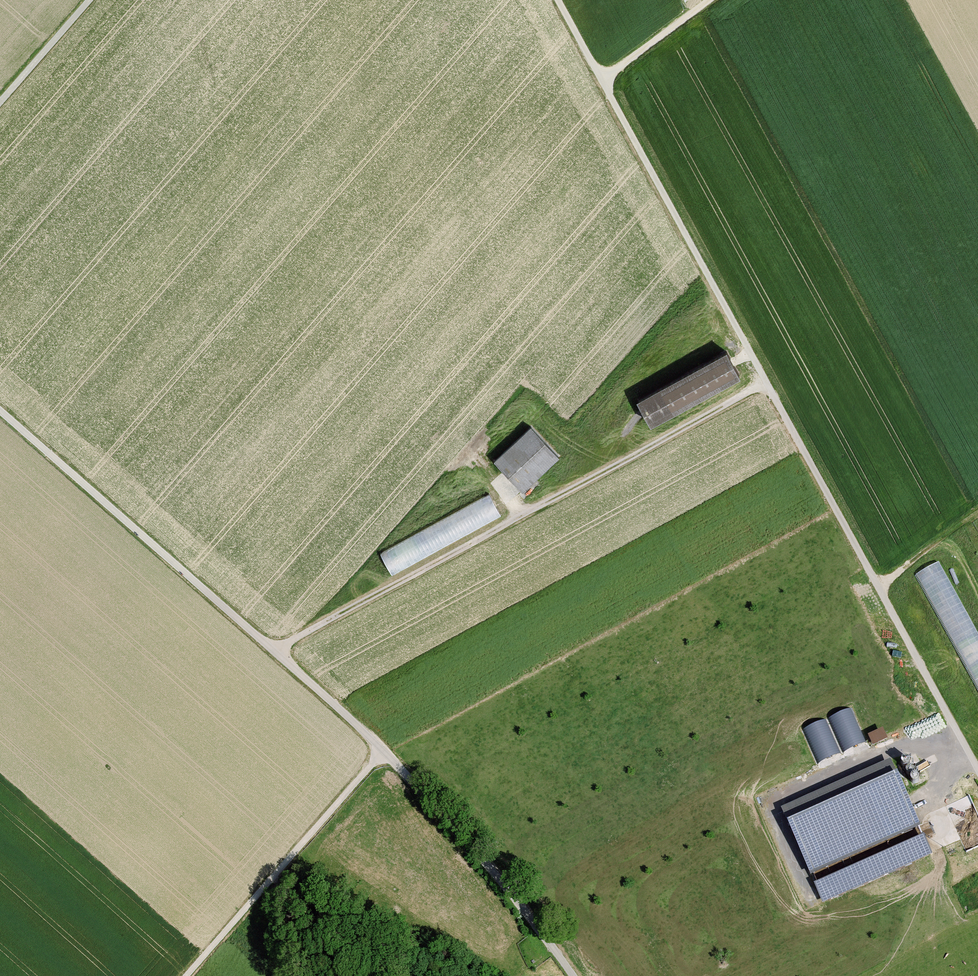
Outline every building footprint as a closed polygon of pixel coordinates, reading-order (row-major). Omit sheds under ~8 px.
[(726,348),(637,396),(651,422),(740,374),(726,348)] [(527,428),(492,462),(521,492),(556,458),(527,428)] [(494,493),(381,544),(391,567),(505,517),(494,493)] [(916,577),(977,690),(977,637),(938,565),(916,577)] [(854,706),(829,715),(829,716),(804,725),(816,760),(866,743),(854,706)] [(871,732),(875,743),(891,737),(887,726),(871,732)] [(890,761),(782,809),(824,903),(932,856),(890,761)]
